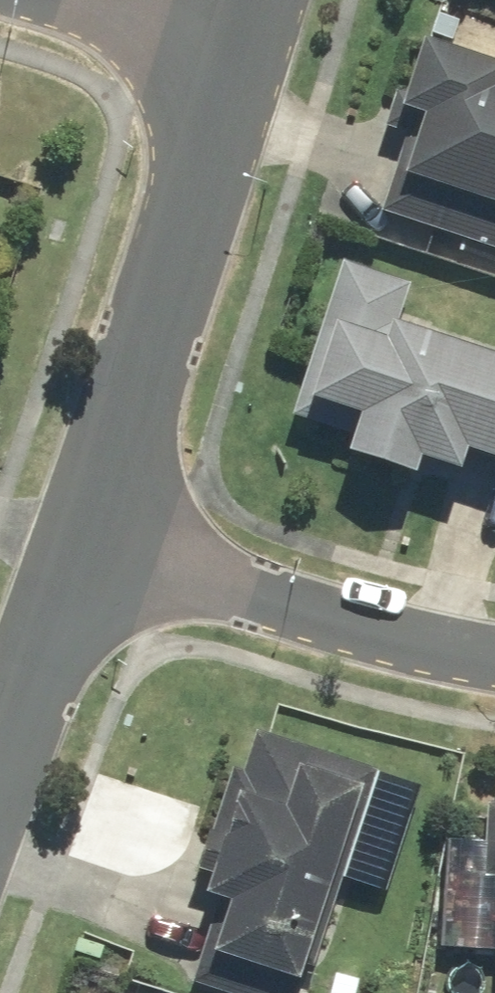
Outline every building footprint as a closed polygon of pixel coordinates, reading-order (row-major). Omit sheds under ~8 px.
[(388,209),(494,244),(494,49),(435,29),(403,126),(415,130),(388,209)] [(345,261),(297,415),(360,435),(357,447),(426,469),(431,452),(471,464),(474,453),(494,460),(494,346),(404,318),(415,283),(345,261)] [(381,765),(264,730),(252,769),(239,766),(201,889),(225,896),(198,985),(223,992),(311,992),(381,765)]
